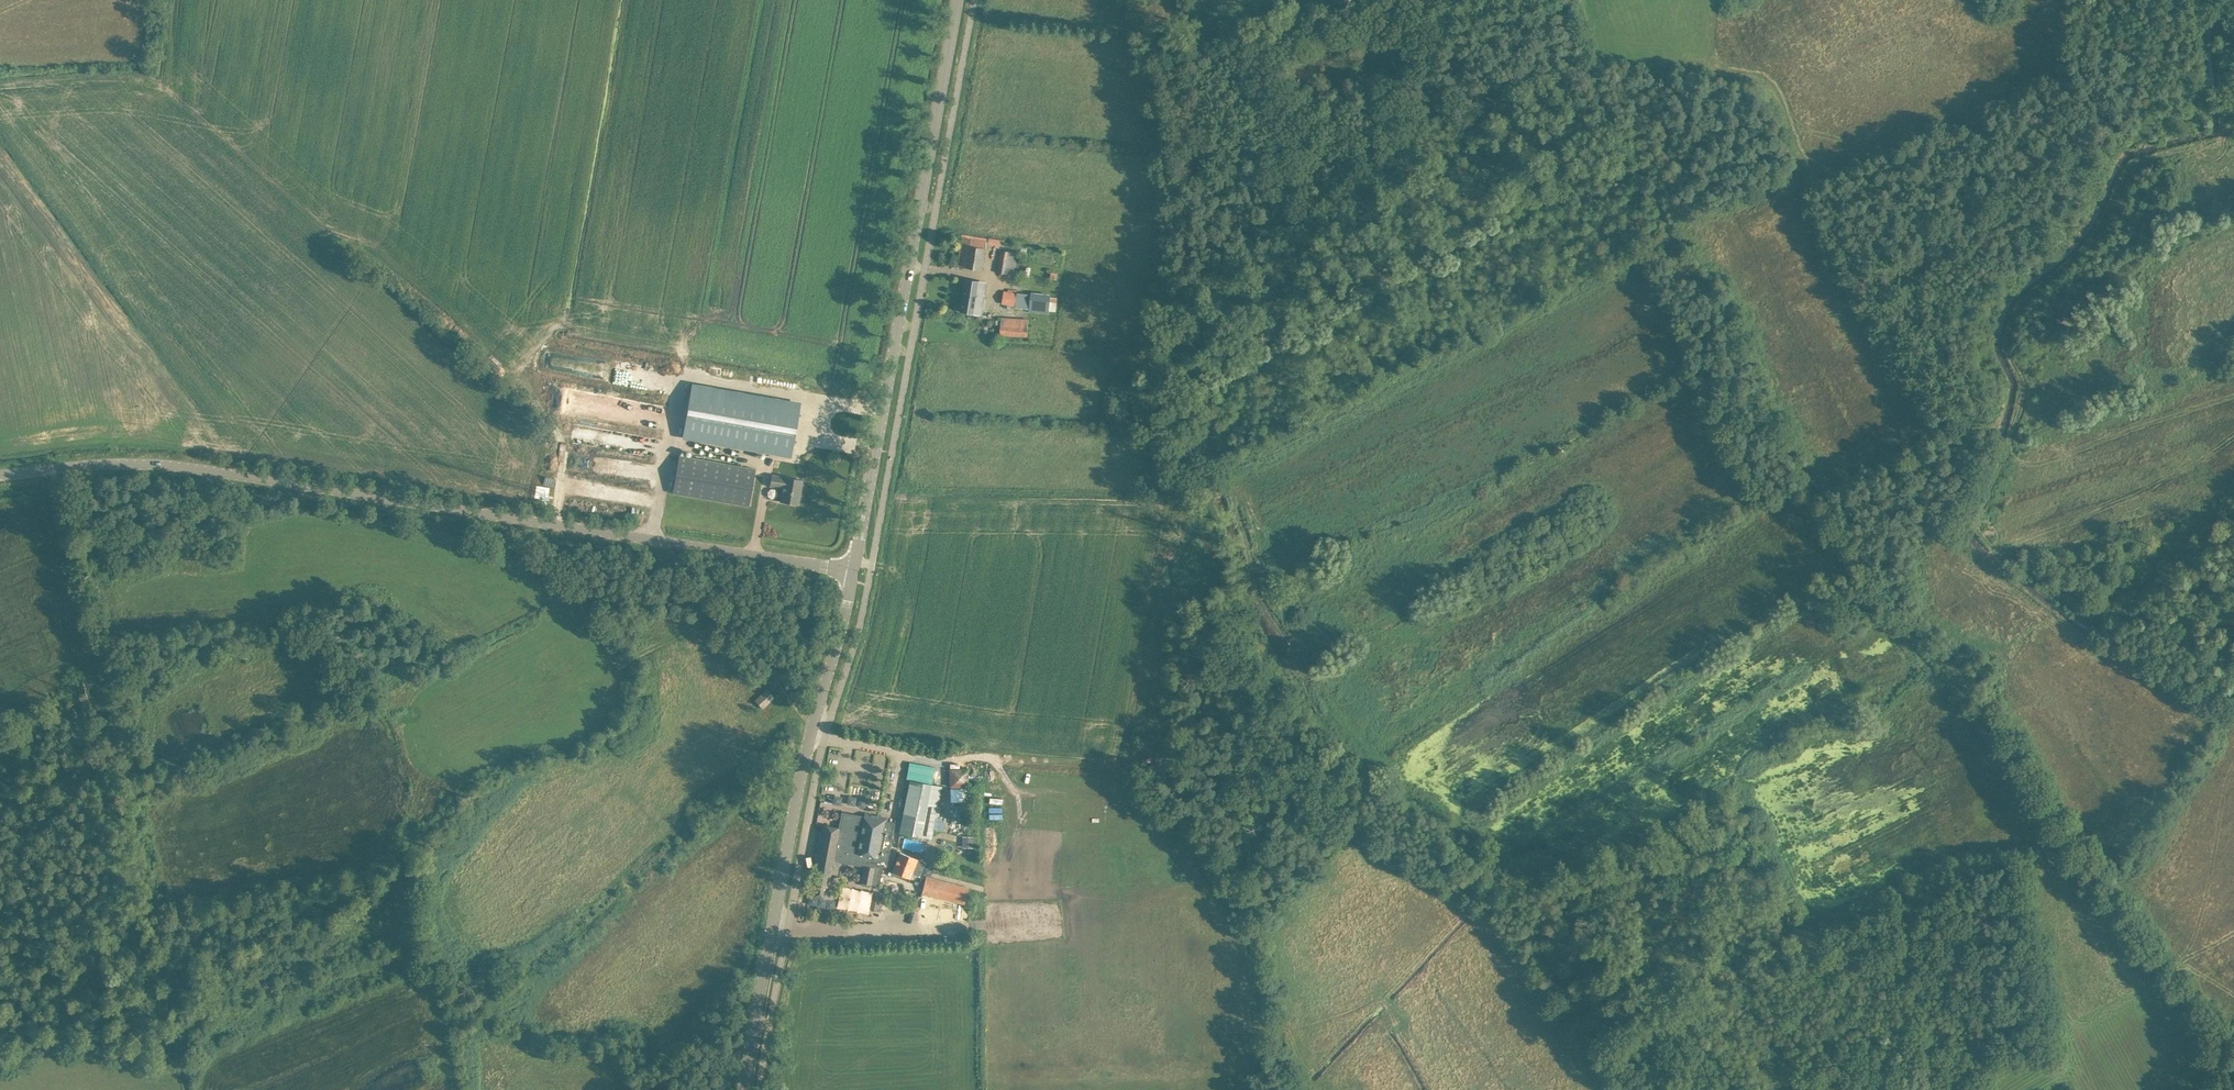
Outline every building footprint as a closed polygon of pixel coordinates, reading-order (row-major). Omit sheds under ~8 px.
[(958,266),(968,268),(982,270),(987,241),(971,239),(962,237),(958,266)] [(1000,272),(999,276),(1006,277),(1007,273),(1014,274),(1018,252),(999,249),(996,271),(1000,272)] [(981,315),(986,284),(986,282),(965,278),(960,312),(981,315)] [(1015,304),(1016,304),(1017,291),(1008,290),(1004,290),(1002,303),(1015,305),(1015,304)] [(1056,310),(1058,296),(1050,295),(1051,294),(1031,291),(1028,309),(1049,311),(1049,309),(1056,310)] [(1000,334),(1027,336),(1028,318),(1002,316),(1000,334)] [(683,436),(781,453),(787,420),(689,402),(683,436)] [(656,437),(657,429),(644,426),(642,433),(656,437)] [(607,448),(626,448),(626,434),(602,433),(602,443),(607,443),(607,448)] [(672,493),(749,506),(755,469),(679,455),(672,493)] [(783,488),(780,501),(798,504),(802,480),(772,474),(770,486),(783,488)] [(662,617),(652,622),(659,637),(670,632),(662,617)] [(755,701),(762,708),(774,696),(767,689),(755,701)] [(964,768),(948,768),(948,784),(964,784),(964,768)] [(930,838),(935,816),(941,787),(910,780),(900,832),(930,838)] [(996,821),(996,808),(984,809),(984,822),(996,821)] [(817,853),(809,895),(832,900),(834,891),(829,890),(831,877),(836,878),(840,858),(844,859),(844,861),(845,861),(865,865),(866,865),(866,863),(883,866),(886,867),(895,822),(886,821),(886,817),(865,813),(864,817),(853,815),(851,824),(841,822),(840,828),(822,824),(817,853)] [(1738,843),(1749,855),(1758,847),(1746,835),(1738,843)] [(892,871),(910,878),(911,873),(919,876),(925,862),(900,852),(892,871)] [(865,865),(862,883),(879,886),(883,866),(866,863),(866,865),(865,865)] [(926,878),(922,893),(965,903),(969,888),(926,878)] [(936,905),(936,932),(951,932),(951,925),(956,925),(956,919),(967,919),(967,905),(936,905)]
